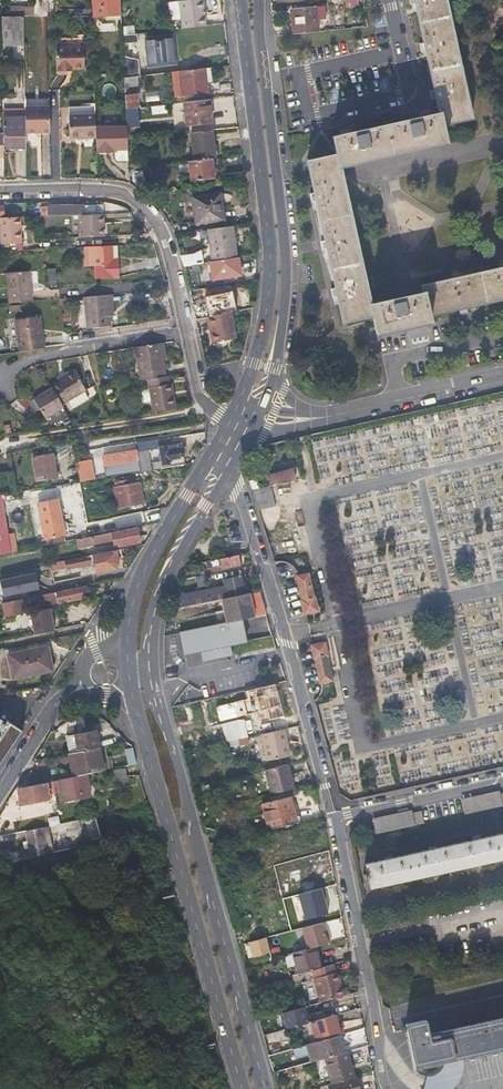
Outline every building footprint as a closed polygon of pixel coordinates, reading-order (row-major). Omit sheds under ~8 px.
[(34,15),(46,15),(55,15),(55,0),(34,0),(34,6),(34,15)] [(94,16),(121,15),(120,0),(94,0),(94,16)] [(182,28),(206,25),(203,0),(190,0),(179,1),(182,28)] [(440,114),(442,125),(472,118),(445,0),(414,0),(440,114)] [(10,16),(23,15),(34,15),(34,6),(10,6),(10,16)] [(293,34),(319,32),(317,7),(295,9),(297,24),(292,24),(293,34)] [(24,43),(23,15),(10,16),(1,16),(2,43),(24,43)] [(135,34),(128,35),(122,36),(122,44),(136,43),(135,34)] [(149,66),(161,64),(173,63),(170,38),(145,41),(149,66)] [(84,48),(56,48),(56,68),(58,68),(58,71),(68,71),(68,68),(72,68),(84,68),(84,48)] [(140,76),(139,68),(138,60),(123,58),(124,78),(137,77),(140,76)] [(178,71),(181,94),(207,91),(206,83),(204,68),(178,71)] [(167,96),(166,85),(158,86),(159,97),(167,96)] [(124,95),(125,102),(125,109),(138,108),(137,94),(124,95)] [(25,117),(25,97),(3,98),(3,117),(25,117)] [(49,97),(25,97),(25,117),(25,132),(50,132),(49,97)] [(209,123),(207,100),(184,102),(186,125),(209,123)] [(68,115),(95,114),(94,106),(68,107),(68,115)] [(95,126),(95,114),(68,115),(69,138),(95,138),(95,126)] [(442,125),(440,114),(333,138),(337,154),(340,167),(446,143),(442,125)] [(12,144),(26,144),(25,132),(25,117),(3,117),(3,133),(4,148),(12,148),(12,144)] [(95,138),(95,139),(96,151),(108,152),(109,149),(114,149),(115,149),(114,158),(117,161),(127,162),(126,127),(95,126),(95,138)] [(209,158),(211,157),(214,157),(210,130),(190,132),(193,159),(209,158)] [(340,167),(337,154),(308,161),(343,322),(373,316),(370,305),(357,246),(340,167)] [(209,158),(193,159),(188,160),(190,180),(209,178),(208,170),(211,169),(209,158)] [(131,183),(143,183),(143,172),(131,172),(131,183)] [(193,223),(222,219),(219,192),(190,195),(193,223)] [(45,205),(45,215),(71,214),(71,215),(80,215),(88,215),(88,204),(50,205),(45,205)] [(80,215),(82,234),(104,233),(103,222),(103,214),(88,215),(80,215)] [(19,217),(0,218),(0,244),(21,244),(19,217)] [(206,228),(208,244),(210,260),(237,256),(233,225),(206,228)] [(116,246),(93,247),(83,248),(85,267),(94,266),(94,279),(117,278),(116,246)] [(205,252),(184,254),(185,266),(206,264),(205,252)] [(237,258),(224,260),(210,263),(213,280),(240,276),(237,258)] [(473,274),(422,286),(423,293),(428,316),(480,304),(502,299),(502,268),(473,274)] [(48,287),(58,287),(57,269),(48,269),(48,287)] [(6,274),(7,282),(30,280),(29,272),(6,274)] [(30,280),(7,282),(9,304),(32,301),(30,280)] [(109,311),(111,310),(113,310),(111,293),(84,296),(86,316),(109,313),(109,311)] [(370,305),(373,316),(377,334),(429,322),(428,316),(423,293),(370,305)] [(66,330),(82,327),(80,310),(63,312),(66,330)] [(109,313),(86,316),(87,328),(110,325),(109,316),(109,313)] [(232,313),(209,318),(214,344),(238,339),(232,313)] [(15,320),(15,325),(40,321),(40,316),(15,320)] [(40,321),(15,325),(19,352),(44,348),(42,337),(40,321)] [(153,382),(170,379),(167,359),(165,344),(140,348),(145,383),(153,382)] [(57,388),(67,406),(91,391),(79,371),(63,381),(64,382),(56,387),(57,388)] [(176,387),(176,386),(173,387),(171,379),(170,379),(153,382),(157,415),(180,411),(176,387)] [(38,399),(44,409),(50,419),(68,408),(67,406),(57,388),(38,399)] [(137,450),(137,452),(159,448),(161,455),(158,456),(159,461),(149,463),(150,470),(184,465),(181,444),(160,447),(159,439),(136,442),(137,450)] [(140,472),(137,452),(137,450),(103,456),(106,477),(140,472)] [(43,481),(46,480),(49,480),(49,476),(57,475),(54,453),(34,456),(37,479),(42,478),(43,481)] [(94,460),(78,462),(81,482),(97,480),(94,460)] [(279,474),(275,475),(269,476),(271,486),(295,481),(294,478),(298,477),(297,472),(293,473),(292,471),(282,473),(282,470),(278,471),(279,474)] [(116,482),(116,484),(116,487),(113,487),(118,509),(144,504),(140,481),(131,483),(124,484),(123,481),(116,482)] [(276,507),(271,486),(252,490),(257,510),(276,507)] [(13,552),(1,495),(0,495),(0,555),(13,552)] [(45,540),(55,538),(64,536),(58,500),(39,504),(45,540)] [(113,541),(114,544),(115,548),(141,542),(139,535),(138,528),(89,538),(91,545),(113,541)] [(118,564),(118,561),(117,558),(123,557),(122,550),(92,556),(93,557),(66,562),(66,561),(51,564),(53,572),(67,569),(67,570),(76,569),(81,568),(94,566),(96,573),(106,571),(110,570),(115,569),(118,564)] [(217,569),(216,568),(216,567),(222,566),(222,568),(241,564),(239,554),(206,561),(208,571),(217,569)] [(0,578),(2,596),(45,591),(43,574),(0,578)] [(305,613),(311,612),(318,610),(315,596),(313,597),(307,574),(297,576),(303,599),(301,600),(305,613)] [(175,609),(223,598),(246,593),(242,576),(222,580),(223,586),(210,588),(210,590),(205,591),(205,592),(184,597),(182,592),(175,593),(175,598),(173,599),(175,609)] [(57,593),(82,588),(80,577),(56,582),(57,593)] [(82,588),(57,593),(33,598),(35,603),(51,600),(53,605),(81,599),(80,595),(87,594),(86,588),(82,588)] [(246,593),(223,598),(226,611),(229,610),(231,621),(256,616),(251,592),(246,593)] [(4,604),(5,610),(6,617),(25,613),(23,600),(4,604)] [(59,632),(55,609),(31,612),(35,635),(59,632)] [(198,635),(202,652),(246,643),(242,626),(198,635)] [(313,646),(315,652),(316,658),(317,658),(326,656),(329,655),(326,643),(313,646)] [(10,655),(12,666),(14,678),(53,670),(48,647),(10,655)] [(330,672),(326,656),(317,658),(321,674),(330,672)] [(332,680),(331,676),(330,672),(321,674),(323,682),(332,680)] [(217,705),(219,713),(221,721),(258,712),(265,710),(280,707),(276,692),(217,705)] [(231,730),(238,729),(236,719),(229,721),(231,730)] [(221,722),(225,742),(233,740),(231,730),(229,721),(221,722)] [(210,738),(219,738),(219,725),(210,725),(210,738)] [(305,752),(298,726),(286,729),(289,742),(292,755),(305,752)] [(238,729),(231,730),(233,740),(247,737),(245,727),(238,729)] [(100,746),(96,729),(66,736),(70,753),(100,746)] [(292,755),(289,742),(286,729),(263,734),(269,761),(292,755)] [(105,769),(100,746),(70,753),(75,776),(88,773),(105,769)] [(123,748),(126,765),(134,763),(131,746),(123,748)] [(266,771),(267,775),(289,769),(288,765),(266,771)] [(111,769),(113,782),(126,780),(124,767),(111,769)] [(289,769),(267,775),(272,795),(294,790),(289,769)] [(93,794),(88,773),(75,776),(51,781),(53,793),(57,792),(55,783),(60,782),(65,800),(93,794)] [(49,794),(53,793),(51,781),(21,787),(18,788),(20,796),(17,797),(17,800),(20,799),(22,804),(50,798),(49,794)] [(486,795),(489,810),(500,807),(497,794),(501,793),(500,790),(462,798),(463,801),(486,795)] [(486,795),(463,801),(466,815),(489,810),(486,795)] [(290,796),(276,800),(262,803),(268,830),(296,822),(290,796)] [(399,822),(401,830),(412,827),(409,814),(413,813),(413,809),(374,818),(374,820),(397,814),(399,822)] [(412,827),(418,826),(424,824),(421,811),(413,813),(409,814),(412,827)] [(401,830),(399,822),(397,814),(374,820),(378,835),(401,830)] [(77,820),(83,845),(91,843),(85,818),(77,820)] [(30,858),(38,856),(46,855),(40,828),(25,831),(30,858)] [(499,834),(481,839),(480,837),(478,837),(474,838),(475,840),(456,844),(436,849),(436,847),(434,847),(429,848),(430,850),(413,854),(393,858),(393,856),(391,857),(386,858),(387,860),(366,864),(368,873),(364,874),(365,878),(369,877),(371,888),(419,878),(461,868),(502,859),(502,834),(499,834)] [(304,928),(309,949),(317,947),(331,943),(328,931),(325,932),(322,923),(304,928)] [(313,972),(323,969),(317,947),(309,949),(294,954),(299,976),(313,972)] [(344,995),(338,973),(335,974),(333,966),(323,969),(313,972),(322,1002),(344,995)] [(309,1024),(305,1007),(284,1013),(289,1030),(309,1024)] [(336,1016),(313,1022),(319,1042),(339,1036),(342,1035),(338,1024),(336,1016)] [(431,1035),(427,1021),(407,1025),(416,1068),(502,1049),(502,1019),(431,1035)] [(319,1042),(313,1022),(310,1023),(316,1043),(319,1042)] [(326,1059),(344,1054),(339,1036),(319,1042),(316,1043),(305,1046),(310,1064),(326,1059)] [(355,1079),(348,1053),(344,1054),(326,1059),(333,1084),(355,1079)] [(360,1079),(331,1087),(332,1088),(363,1088),(360,1079)]
